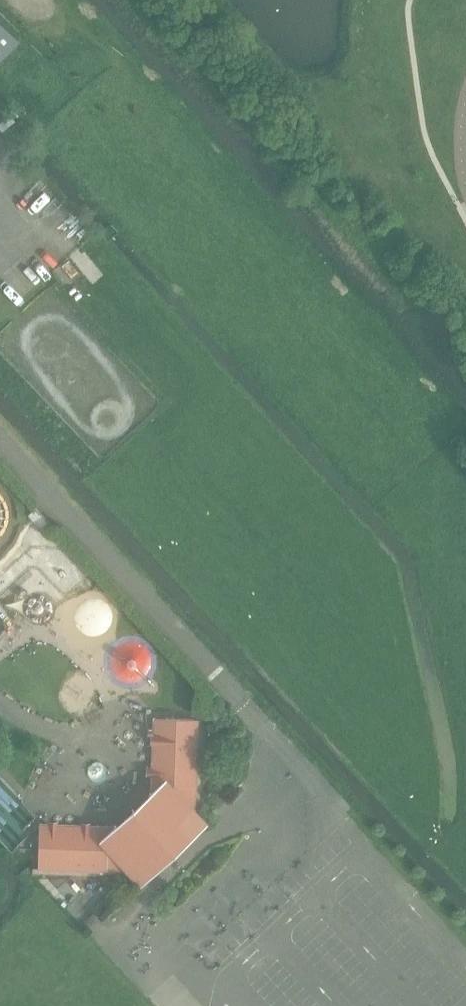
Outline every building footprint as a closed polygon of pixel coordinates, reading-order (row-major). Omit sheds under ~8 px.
[(19,42),(0,23),(0,61),(19,42)] [(53,527),(35,508),(28,515),(32,519),(45,534),(53,527)] [(125,829),(75,827),(75,828),(71,828),(71,837),(139,840),(138,872),(122,872),(139,888),(173,856),(207,824),(194,810),(194,820),(162,819),(162,798),(166,718),(155,718),(153,806),(125,829)] [(162,798),(162,819),(194,820),(194,810),(196,763),(198,719),(197,719),(166,718),(163,774),(162,798)] [(37,868),(37,869),(122,872),(138,872),(139,840),(90,838),(71,837),(71,828),(75,828),(75,827),(39,826),(37,868)]
